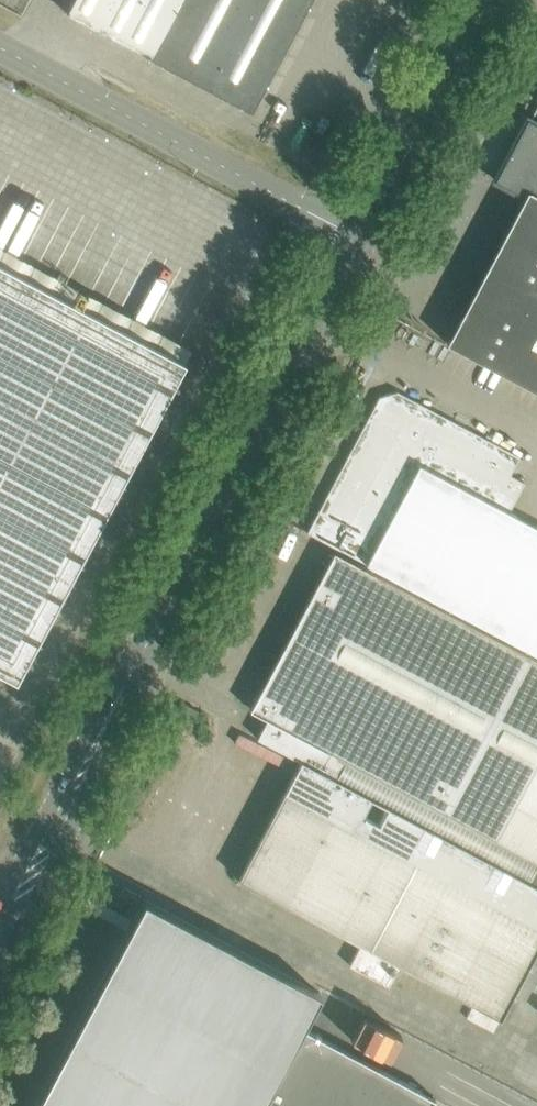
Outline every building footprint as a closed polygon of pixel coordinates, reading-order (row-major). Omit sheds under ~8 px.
[(151,58),(252,111),(311,0),(73,0),(66,13),(151,58)] [(524,195),(526,192),(536,198),(536,123),(527,118),(494,180),(524,195)] [(526,192),(524,195),(485,269),(536,296),(536,198),(526,192)] [(16,681),(185,362),(0,264),(0,672),(16,681)] [(536,391),(536,296),(485,269),(446,342),(536,391)] [(389,306),(386,311),(396,316),(399,311),(390,306),(389,306)] [(392,324),(395,318),(386,313),(383,319),(392,324)] [(307,532),(536,654),(536,528),(508,513),(523,483),(510,476),(520,457),(397,391),(379,397),(307,532)] [(270,536),(278,540),(283,530),(276,526),(270,536)] [(334,551),(250,709),(267,718),(257,737),(300,760),(536,888),(536,660),(334,551)] [(177,707),(194,716),(197,710),(180,701),(177,707)] [(183,730),(169,722),(163,733),(178,741),(183,730)] [(238,878),(358,944),(347,966),(386,986),(397,965),(498,1019),(536,946),(536,888),(300,760),(238,878)] [(99,886),(101,881),(93,877),(90,881),(99,886)] [(136,906),(141,896),(124,886),(118,896),(136,906)] [(34,1105),(260,1105),(302,1027),(320,993),(144,900),(34,1105)] [(260,1105),(430,1105),(435,1098),(302,1027),(260,1105)]
